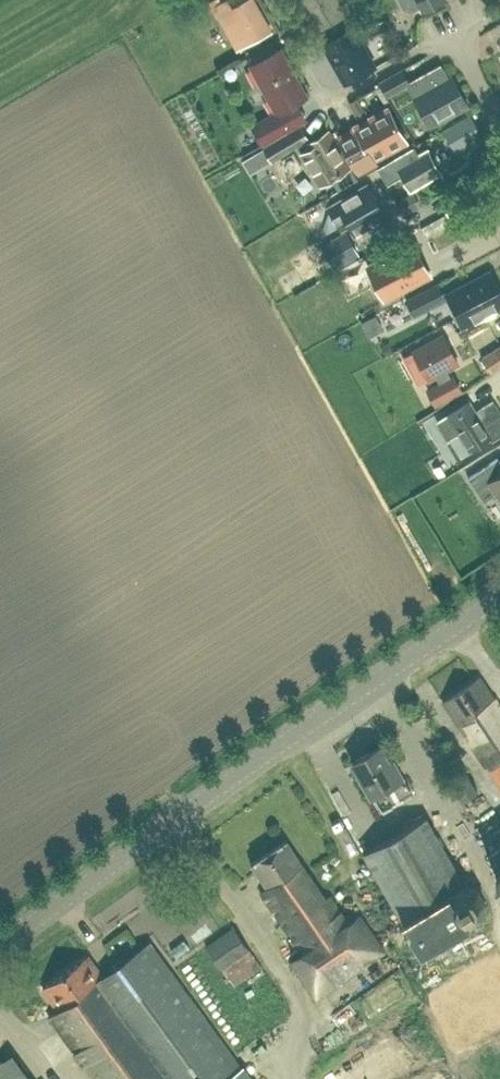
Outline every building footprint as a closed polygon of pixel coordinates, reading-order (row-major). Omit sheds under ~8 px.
[(253,0),(241,0),(231,5),(228,0),(221,0),(210,7),(214,14),(217,13),(236,49),(270,31),(253,0)] [(318,28),(343,13),(342,12),(350,8),(346,0),(303,0),(318,28)] [(403,7),(411,10),(419,6),(421,10),(440,0),(399,0),(403,7)] [(357,18),(367,37),(387,26),(377,7),(357,18)] [(322,43),(344,81),(374,64),(351,26),(322,43)] [(263,144),(265,143),(306,118),(295,101),(306,95),(279,47),(248,64),(275,112),(252,126),(263,144)] [(446,77),(440,65),(408,82),(401,69),(380,81),(387,94),(407,83),(430,125),(467,104),(450,75),(446,77)] [(357,97),(348,102),(357,118),(366,112),(357,97)] [(356,128),(339,137),(358,170),(375,161),(373,157),(406,139),(389,108),(355,127),(356,128)] [(455,149),(480,135),(469,116),(445,130),(455,149)] [(309,138),(300,123),(263,145),(272,160),(309,138)] [(322,183),(332,177),(349,165),(326,130),(308,142),(312,147),(302,153),(322,183)] [(411,158),(406,148),(376,167),(384,181),(398,172),(408,188),(439,170),(427,149),(411,158)] [(366,185),(336,203),(338,206),(333,209),(332,212),(340,226),(343,227),(348,223),(348,224),(379,206),(366,185)] [(325,241),(338,265),(359,254),(345,230),(325,241)] [(390,293),(416,281),(404,257),(370,274),(379,292),(387,288),(390,293)] [(499,306),(499,292),(490,272),(458,288),(474,319),(499,306)] [(413,316),(446,299),(437,281),(404,297),(413,316)] [(449,377),(445,369),(457,362),(442,334),(413,350),(428,378),(436,373),(441,381),(428,388),(436,402),(459,390),(452,375),(449,377)] [(499,365),(499,345),(482,356),(491,371),(499,365)] [(491,398),(475,408),(469,399),(438,419),(447,435),(457,430),(468,447),(490,434),(494,440),(499,436),(499,413),(491,398)] [(495,457),(467,477),(484,502),(496,494),(499,499),(499,464),(495,457)] [(479,676),(441,702),(499,788),(499,707),(479,676)] [(389,761),(380,746),(352,762),(371,795),(372,795),(381,811),(412,793),(403,777),(393,759),(389,761)] [(468,892),(426,815),(363,850),(401,918),(402,918),(419,949),(466,923),(469,926),(482,917),(486,900),(478,886),(468,892)] [(324,895),(285,840),(252,863),(267,886),(260,891),(302,951),(290,960),(315,997),(383,950),(358,914),(349,921),(329,892),(324,895)] [(233,984),(260,965),(231,925),(204,945),(233,984)] [(87,955),(42,988),(56,1008),(48,1014),(95,1078),(250,1078),(148,941),(102,975),(87,955)] [(11,1052),(0,1060),(0,1078),(31,1078),(11,1052)]
